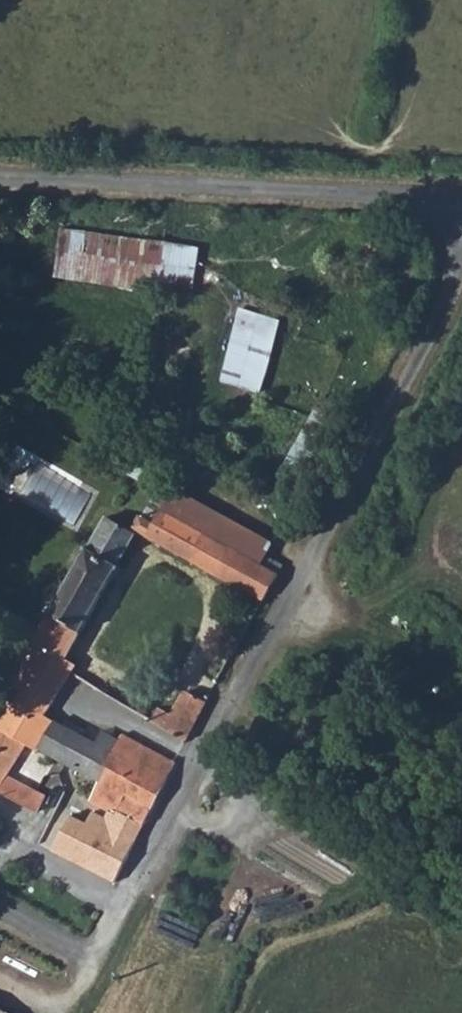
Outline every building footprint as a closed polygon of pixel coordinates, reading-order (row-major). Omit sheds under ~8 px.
[(197,245),(61,227),(54,281),(190,299),(197,245)] [(282,319),(238,308),(219,385),(263,396),(282,319)] [(191,519),(151,495),(134,521),(213,568),(228,540),(206,528),(211,517),(206,511),(196,509),(191,519)] [(120,563),(137,531),(107,512),(88,545),(120,563)] [(262,596),(276,568),(228,540),(213,568),(262,596)] [(37,637),(46,641),(69,656),(120,563),(88,545),(37,637)] [(46,641),(15,704),(45,722),(50,711),(72,665),(75,660),(69,656),(46,641)] [(193,736),(211,700),(193,689),(173,724),(193,736)] [(0,734),(0,787),(47,812),(53,795),(17,774),(29,752),(41,760),(44,753),(63,718),(50,711),(45,722),(15,704),(0,734)] [(63,718),(44,753),(99,782),(118,747),(63,718)] [(103,808),(140,827),(181,761),(127,732),(118,747),(99,782),(85,795),(103,808)] [(40,850),(110,886),(140,827),(103,808),(98,817),(82,809),(76,822),(59,813),(40,850)]
